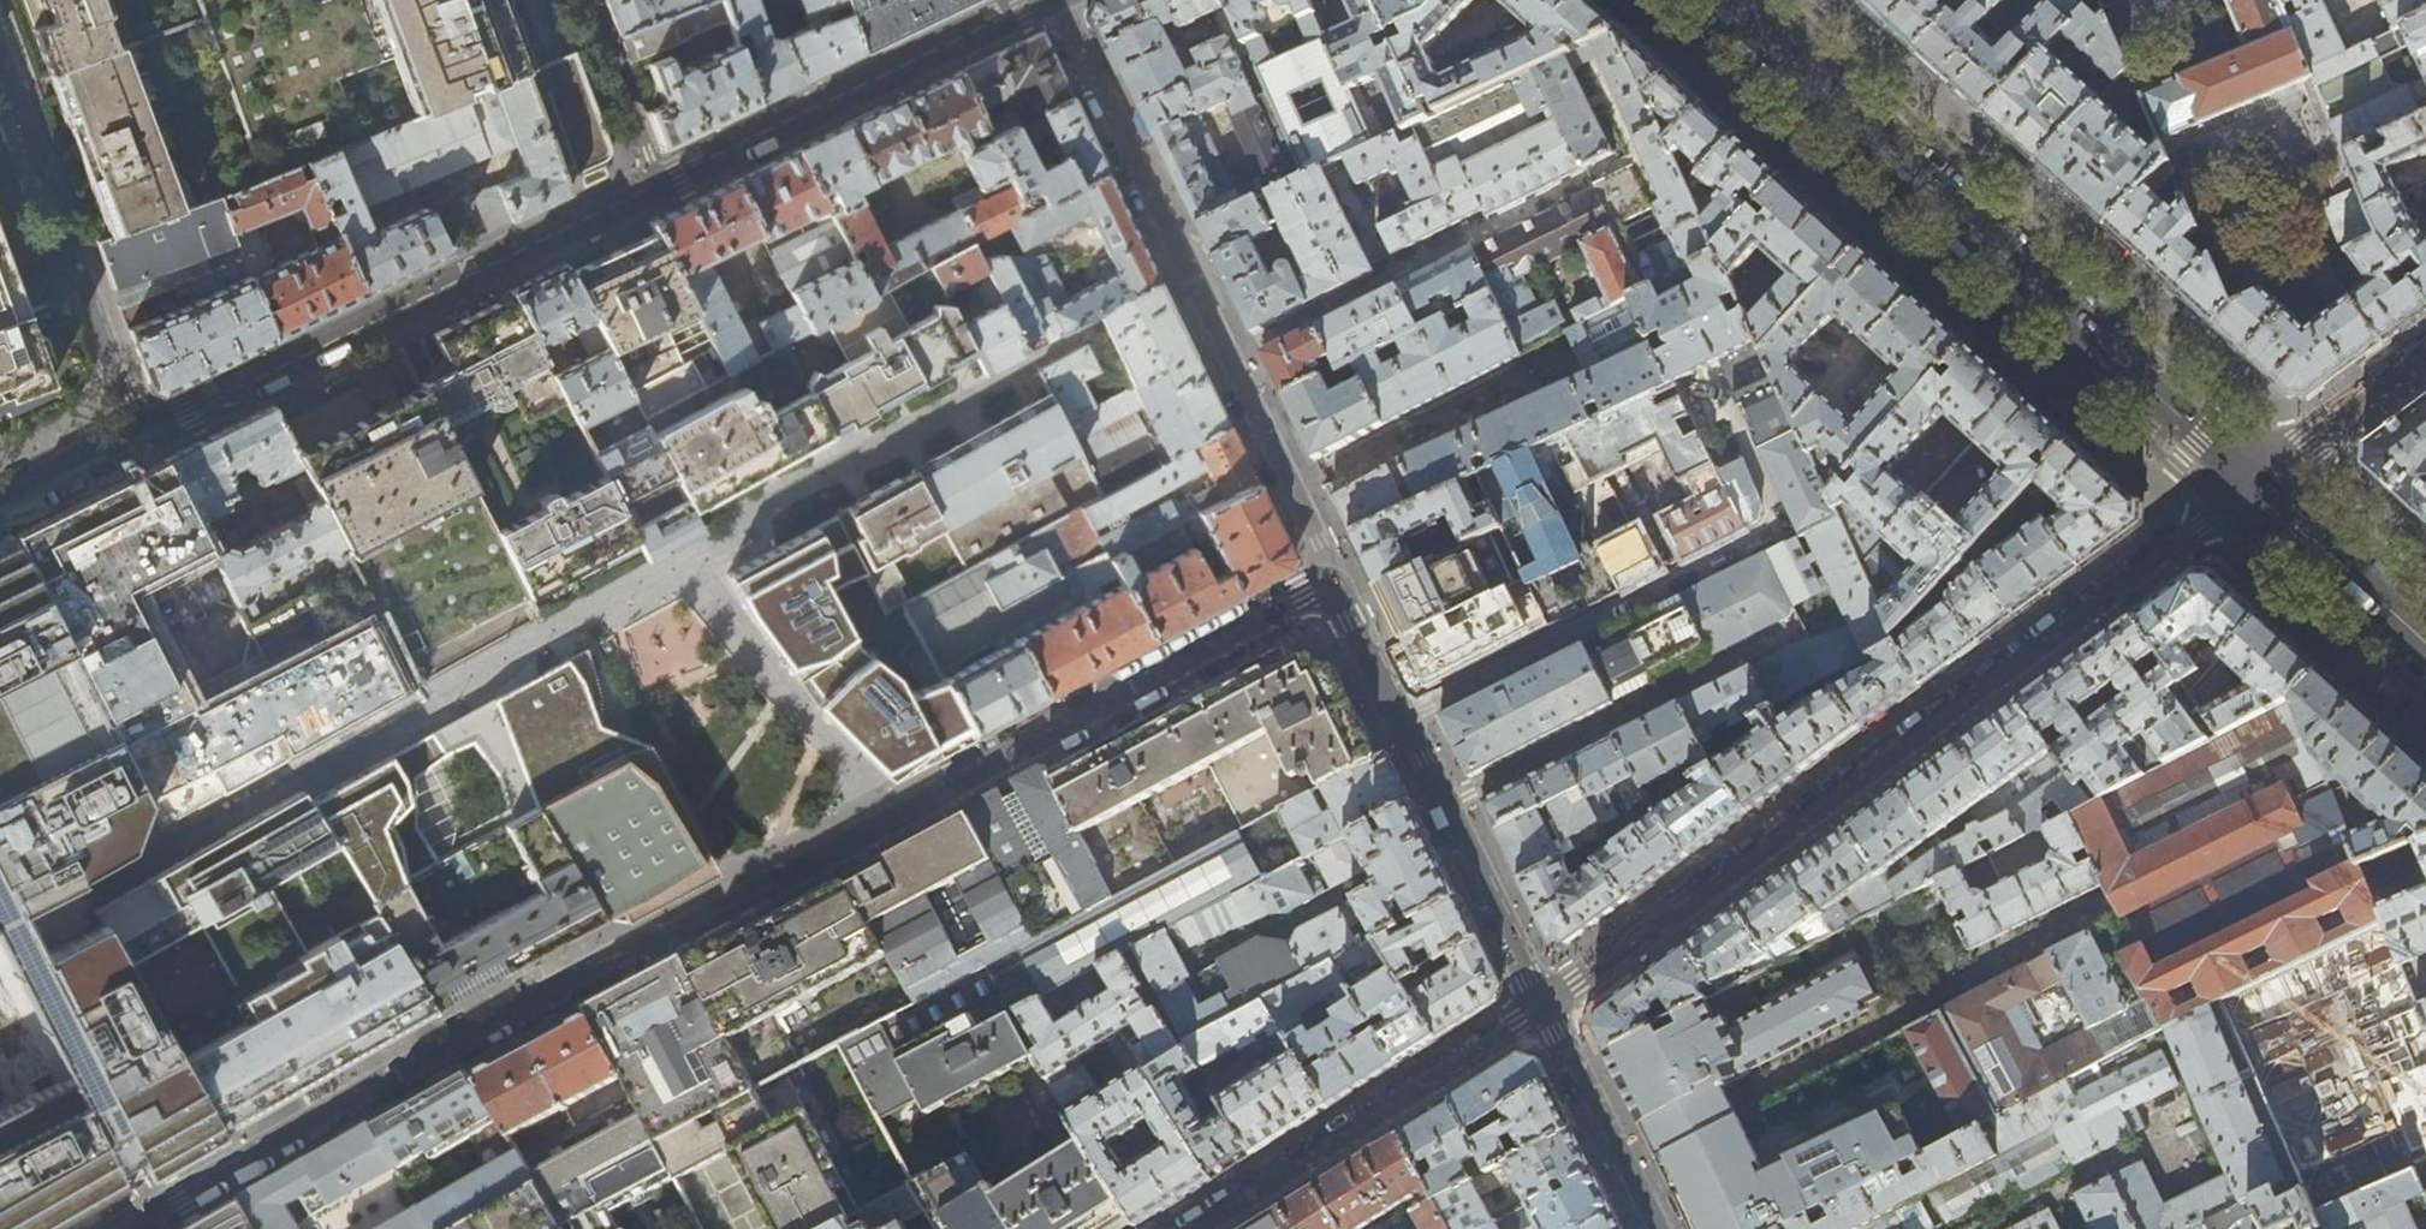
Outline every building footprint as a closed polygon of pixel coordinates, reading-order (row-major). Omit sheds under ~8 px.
[(47,22),(33,28),(50,74),(118,49),(107,18),(112,16),(107,0),(39,0),(47,22)] [(252,147),(345,110),(334,79),(397,54),(422,115),(464,98),(460,85),(478,78),(483,90),(523,74),(562,178),(602,159),(607,145),(600,125),(574,55),(553,0),(323,0),(308,6),(306,0),(198,0),(252,147)] [(618,35),(693,5),(692,0),(605,0),(618,35)] [(693,5),(618,35),(638,89),(655,134),(661,149),(686,137),(736,112),(755,103),(741,77),(744,75),(733,43),(707,55),(708,57),(701,56),(684,64),(685,66),(673,72),(663,48),(684,39),(686,42),(728,26),(719,0),(706,0),(693,5)] [(806,26),(781,38),(765,37),(754,5),(771,0),(719,0),(728,26),(731,35),(743,31),(746,39),(733,43),(744,75),(741,77),(755,103),(807,78),(862,51),(848,13),(835,17),(831,5),(844,1),(844,0),(798,0),(806,26)] [(844,1),(848,13),(862,51),(937,15),(968,0),(844,0),(844,1)] [(1254,76),(1260,74),(1227,0),(1110,0),(1104,3),(1098,19),(1116,55),(1151,127),(1189,205),(1200,226),(1259,198),(1269,194),(1294,182),(1306,176),(1268,92),(1256,98),(1242,67),(1248,64),(1254,76)] [(1327,39),(1310,0),(1227,0),(1260,74),(1268,92),(1306,176),(1323,169),(1345,158),(1375,144),(1327,39)] [(1358,25),(1327,39),(1375,144),(1388,138),(1374,107),(1369,108),(1360,87),(1381,77),(1405,130),(1430,119),(1397,47),(1394,41),(1381,47),(1378,41),(1391,34),(1391,33),(1376,0),(1347,0),(1358,25)] [(1391,33),(1404,27),(1430,15),(1443,0),(1376,0),(1391,33)] [(1430,15),(1404,27),(1410,41),(1397,47),(1430,119),(1566,55),(1592,43),(1616,32),(1620,27),(1590,0),(1501,0),(1535,32),(1528,40),(1443,80),(1430,53),(1478,0),(1443,0),(1430,15)] [(1878,18),(1916,53),(1952,14),(1947,10),(1952,4),(1948,1),(1949,0),(1858,0),(1878,18)] [(1964,12),(1969,16),(1962,23),(1952,14),(1916,53),(1946,81),(1985,116),(2084,9),(2075,1),(2076,0),(2052,0),(2012,43),(1988,21),(2007,0),(1973,0),(1978,5),(1974,10),(1970,6),(1964,12)] [(2129,67),(2104,11),(2099,0),(2093,0),(2084,9),(1985,116),(2006,136),(2038,165),(2129,67)] [(2104,11),(2118,5),(2116,0),(2099,0),(2104,11)] [(2281,0),(2227,0),(2247,49),(2141,94),(2145,102),(2155,126),(2161,140),(2303,81),(2311,102),(2300,106),(2338,200),(2325,205),(2346,252),(2379,237),(2368,210),(2345,155),(2311,72),(2281,0)] [(2311,72),(2349,54),(2323,0),(2281,0),(2311,72)] [(2395,31),(2425,17),(2425,0),(2381,0),(2395,31)] [(2395,31),(2349,54),(2311,72),(2345,155),(2367,144),(2385,136),(2425,117),(2425,17),(2395,31)] [(1643,48),(1620,27),(1616,32),(1669,147),(1706,106),(1687,89),(1643,48)] [(182,59),(170,30),(118,49),(50,74),(76,143),(110,236),(186,210),(136,75),(182,59)] [(998,52),(958,72),(976,110),(997,100),(1003,113),(982,123),(989,138),(1071,98),(1057,68),(1040,32),(998,52)] [(1593,189),(1534,219),(1437,268),(1399,287),(1420,330),(1447,316),(1467,306),(1492,292),(1522,354),(1565,331),(1630,297),(1717,252),(1717,251),(1702,220),(1697,207),(1689,191),(1686,184),(1676,162),(1669,147),(1616,32),(1592,43),(1665,201),(1655,207),(1631,167),(1622,149),(1613,153),(1566,55),(1430,119),(1405,130),(1388,138),(1375,144),(1345,158),(1358,186),(1392,171),(1396,178),(1401,175),(1415,202),(1404,207),(1408,215),(1379,229),(1393,256),(1410,247),(1483,211),(1486,217),(1530,195),(1584,168),(1592,183),(1589,184),(1593,189)] [(2141,94),(2129,67),(2038,165),(2069,194),(2107,228),(2170,159),(2161,140),(2155,126),(2143,141),(2124,123),(2145,102),(2141,94)] [(976,110),(958,72),(923,89),(834,132),(795,151),(847,251),(856,247),(858,250),(849,254),(870,294),(885,287),(927,264),(972,240),(957,209),(881,247),(854,193),(955,142),(977,189),(1006,175),(989,138),(982,123),(976,110)] [(483,90),(464,98),(422,115),(306,163),(363,294),(411,270),(449,251),(429,209),(424,209),(380,229),(378,236),(373,238),(358,204),(365,201),(367,205),(516,145),(525,172),(472,195),(490,232),(535,210),(568,194),(562,178),(523,74),(483,90)] [(1089,136),(1071,98),(989,138),(1006,175),(1019,201),(1037,192),(1043,204),(1106,171),(1089,136)] [(1720,118),(1706,106),(1669,147),(1676,162),(1686,153),(1694,160),(1690,165),(1697,172),(1686,184),(1689,191),(1695,184),(1701,178),(1739,137),(1720,118)] [(2385,136),(2391,147),(2373,156),(2367,144),(2345,155),(2368,210),(2400,196),(2388,172),(2425,154),(2425,117),(2385,136)] [(1756,152),(1739,137),(1701,178),(1712,189),(1718,189),(1725,195),(1702,220),(1717,251),(1753,211),(1743,201),(1750,193),(1761,202),(1784,177),(1756,152)] [(795,151),(766,165),(695,200),(650,222),(656,233),(693,306),(727,373),(782,342),(824,319),(870,294),(849,254),(847,251),(795,151)] [(2203,233),(2170,159),(2107,228),(2153,271),(2215,327),(2235,305),(2206,241),(2192,248),(2185,241),(2194,233),(2196,238),(2203,233)] [(271,338),(319,315),(363,294),(306,163),(264,181),(219,198),(271,338)] [(1374,273),(1323,169),(1306,176),(1294,182),(1347,287),(1374,273)] [(986,272),(978,277),(976,287),(986,308),(958,324),(975,357),(984,375),(1014,359),(1086,321),(1098,315),(1158,283),(1130,222),(1106,171),(1043,204),(1031,210),(1024,214),(1020,205),(1019,201),(1006,175),(977,189),(953,200),(957,209),(972,240),(927,264),(945,298),(953,294),(949,287),(984,268),(986,272)] [(1822,213),(1784,177),(1761,202),(1773,213),(1767,221),(1754,210),(1753,211),(1717,251),(1717,252),(1730,280),(1761,247),(1793,277),(1750,324),(1764,355),(1861,249),(1822,213)] [(1347,287),(1294,182),(1269,194),(1302,268),(1296,270),(1292,265),(1289,264),(1284,265),(1282,267),(1280,269),(1279,272),(1280,277),(1274,280),(1255,241),(1275,231),(1259,198),(1200,226),(1224,275),(1253,334),(1285,318),(1347,287)] [(1707,195),(1695,184),(1689,191),(1697,207),(1707,195)] [(2417,203),(2425,199),(2425,193),(2422,185),(2413,190),(2417,203)] [(2368,210),(2379,237),(2425,300),(2425,240),(2413,223),(2403,203),(2411,199),(2408,192),(2400,196),(2368,210)] [(219,198),(186,210),(110,236),(96,241),(124,317),(149,388),(160,393),(212,367),(271,338),(219,198)] [(1027,202),(1020,205),(1024,214),(1031,210),(1027,202)] [(615,253),(569,274),(689,512),(761,473),(831,436),(804,384),(782,342),(727,373),(705,385),(690,358),(683,362),(663,320),(693,306),(656,233),(655,234),(615,253)] [(2346,252),(2339,256),(2344,263),(2351,258),(2371,285),(2351,299),(2384,343),(2407,327),(2425,312),(2425,300),(2379,237),(2346,252)] [(1829,497),(1968,346),(1941,321),(1891,275),(1861,249),(1764,355),(1829,497)] [(1750,324),(1730,280),(1717,252),(1630,297),(1670,386),(1674,384),(1690,377),(1711,366),(1717,362),(1739,407),(1782,497),(1801,536),(1801,537),(1839,518),(1829,497),(1764,355),(1750,324)] [(20,313),(0,256),(0,321),(20,313)] [(2293,278),(2235,305),(2215,327),(2247,357),(2291,397),(2300,398),(2310,398),(2323,388),(2358,363),(2384,343),(2351,299),(2324,263),(2299,275),(2330,303),(2333,300),(2339,308),(2308,330),(2270,295),(2288,287),(2288,288),(2296,285),(2293,278)] [(689,512),(569,274),(564,264),(538,277),(510,290),(537,344),(573,327),(588,358),(553,375),(566,400),(604,474),(637,540),(648,560),(699,532),(689,512)] [(1103,326),(1128,377),(1120,381),(1118,378),(1097,389),(1103,401),(1131,386),(1191,353),(1178,324),(1163,293),(1158,283),(1098,315),(1103,326)] [(958,324),(948,305),(906,327),(885,287),(870,294),(824,319),(846,360),(804,384),(831,436),(894,401),(975,357),(958,324)] [(1400,341),(1420,330),(1399,287),(1378,297),(1340,316),(1263,355),(1273,375),(1285,399),(1326,378),(1340,370),(1341,372),(1355,365),(1380,352),(1400,341)] [(452,333),(448,334),(445,328),(433,334),(436,340),(434,341),(444,358),(446,357),(452,368),(419,384),(421,390),(447,438),(478,422),(476,418),(488,412),(486,407),(489,406),(491,408),(497,407),(505,402),(506,400),(507,398),(501,387),(506,384),(525,420),(566,400),(553,375),(537,344),(510,290),(495,303),(471,314),(473,319),(466,322),(450,330),(452,333)] [(1455,334),(1447,316),(1420,330),(1400,341),(1408,357),(1388,368),(1380,352),(1355,365),(1362,381),(1334,395),(1326,378),(1285,399),(1315,461),(1523,355),(1522,354),(1492,292),(1467,306),(1476,324),(1455,334)] [(0,321),(0,439),(42,420),(70,406),(88,363),(74,323),(64,296),(20,313),(0,321)] [(1670,386),(1630,297),(1565,331),(1587,374),(1401,462),(1420,502),(1467,480),(1477,476),(1550,442),(1670,386)] [(1992,368),(1968,346),(1829,497),(1839,518),(1861,567),(1923,500),(1891,471),(1944,414),(1975,443),(2020,394),(1992,368)] [(1072,353),(1039,371),(1050,394),(1064,422),(1092,407),(1078,380),(1096,371),(1092,364),(1098,361),(1094,353),(1088,356),(1084,347),(1072,353)] [(1210,390),(1191,353),(1131,386),(1161,448),(1153,452),(1145,437),(1085,466),(1100,496),(1226,427),(1227,426),(1210,390)] [(307,396),(274,411),(301,464),(306,474),(354,568),(415,689),(426,683),(414,658),(530,598),(529,597),(495,532),(453,450),(447,438),(421,390),(372,414),(355,381),(350,376),(307,396)] [(1047,470),(1079,453),(1064,422),(1050,394),(940,454),(909,471),(910,474),(941,528),(964,571),(1070,513),(1047,470)] [(2028,401),(2020,394),(1975,443),(2007,472),(1954,529),(1923,500),(1861,567),(1894,637),(1914,615),(1929,599),(1939,588),(1944,582),(1948,578),(1970,554),(2025,494),(2030,489),(2036,482),(2073,442),(2028,401)] [(2369,442),(2364,446),(2365,447),(2364,465),(2363,466),(2425,523),(2425,401),(2405,416),(2404,416),(2400,419),(2401,419),(2370,443),(2369,442)] [(213,434),(163,458),(165,461),(193,517),(221,503),(220,501),(234,494),(233,492),(231,492),(228,484),(230,477),(230,470),(242,464),(247,469),(252,472),(256,480),(255,480),(256,483),(270,476),(271,478),(301,464),(274,411),(271,405),(213,434)] [(453,450),(478,422),(447,438),(453,450)] [(1239,453),(1226,427),(1100,496),(1078,508),(1089,528),(1194,471),(1205,469),(1213,485),(1175,505),(1173,500),(1168,502),(1168,500),(1095,539),(1106,559),(1254,485),(1239,453)] [(1621,592),(1550,442),(1477,476),(1492,505),(1502,528),(1527,580),(1529,579),(1552,627),(1587,609),(1621,592)] [(2107,474),(2073,442),(2036,482),(2065,509),(2064,510),(2064,511),(2063,512),(2063,513),(2064,515),(2065,517),(2056,523),(2049,515),(2044,519),(2080,568),(2107,548),(2140,523),(2141,505),(2107,474)] [(1743,459),(1718,472),(1727,489),(1746,527),(1753,524),(1758,522),(1762,506),(1743,459)] [(160,685),(153,672),(138,679),(144,693),(134,698),(68,573),(90,561),(146,600),(180,582),(209,601),(236,655),(257,644),(248,626),(205,540),(193,517),(165,461),(157,465),(156,462),(88,495),(49,514),(54,515),(61,522),(51,538),(45,534),(31,530),(22,528),(19,529),(21,532),(15,535),(13,532),(10,534),(161,830),(256,777),(249,763),(275,749),(233,717),(206,731),(216,750),(175,770),(153,724),(206,696),(177,677),(160,685)] [(1397,464),(1347,492),(1334,499),(1343,518),(1351,534),(1420,502),(1401,462),(1397,464)] [(217,534),(205,540),(248,626),(260,620),(248,597),(252,588),(251,586),(319,553),(319,555),(330,557),(339,576),(354,568),(306,474),(291,483),(302,505),(299,514),(300,516),(281,525),(280,522),(251,537),(251,539),(233,548),(232,547),(222,545),(217,534)] [(633,543),(637,540),(604,474),(558,498),(553,491),(548,491),(546,492),(540,496),(537,500),(541,507),(495,532),(529,597),(548,587),(633,543)] [(913,544),(941,528),(910,474),(896,481),(895,479),(870,493),(856,500),(857,502),(834,515),(853,552),(858,550),(868,568),(862,571),(865,575),(885,614),(901,605),(905,603),(897,587),(903,584),(888,557),(898,552),(902,553),(912,548),(913,544)] [(1481,510),(1467,480),(1420,502),(1351,534),(1365,561),(1376,585),(1445,554),(1441,545),(1414,557),(1407,542),(1440,526),(1439,523),(1452,517),(1465,545),(1502,528),(1492,505),(1481,510)] [(1334,499),(1347,492),(1343,483),(1329,489),(1334,499)] [(1287,567),(1290,556),(1273,520),(1255,485),(1254,485),(1106,559),(1150,640),(1190,618),(1287,567)] [(1727,489),(1694,506),(1691,500),(1676,507),(1680,513),(1667,520),(1667,519),(1663,521),(1684,561),(1705,550),(1747,528),(1746,527),(1727,489)] [(2038,499),(2030,489),(2025,494),(2033,504),(2038,499)] [(2036,601),(2080,568),(2044,519),(2033,504),(2025,494),(1970,554),(2015,616),(2036,601)] [(1095,539),(1089,528),(1078,508),(1070,513),(964,571),(905,603),(901,605),(936,670),(953,662),(990,642),(1009,633),(1044,696),(1096,669),(1150,640),(1106,559),(1095,539)] [(853,552),(834,515),(725,574),(820,696),(895,776),(972,735),(942,681),(904,694),(892,677),(854,647),(826,593),(844,583),(865,575),(862,571),(853,552)] [(1679,703),(1702,747),(1724,735),(1742,726),(1763,715),(1773,709),(1801,695),(1826,682),(1857,665),(1875,656),(1897,645),(1894,637),(1861,567),(1839,518),(1801,537),(1801,536),(1767,553),(1719,577),(1680,597),(1711,658),(1753,636),(1791,616),(1793,609),(1833,589),(1839,602),(1852,632),(1816,651),(1810,641),(1790,646),(1779,652),(1708,688),(1679,703)] [(14,915),(77,880),(76,877),(161,830),(10,534),(0,538),(0,887),(14,915)] [(551,593),(637,549),(637,540),(633,543),(548,587),(551,593)] [(2015,616),(1970,554),(1948,578),(1957,592),(1954,596),(1944,582),(1939,588),(1979,642),(1987,637),(2015,616)] [(2262,615),(2233,588),(2215,572),(2197,571),(2169,591),(2134,617),(2191,694),(2262,615)] [(1979,642),(1939,588),(1929,599),(1940,614),(1923,626),(1914,615),(1894,637),(1897,645),(1909,671),(1921,685),(1947,666),(1979,642)] [(1711,658),(1680,597),(1631,622),(1586,645),(1600,673),(1604,682),(1616,706),(1659,684),(1711,658)] [(2291,698),(2292,698),(2320,668),(2309,657),(2262,615),(2191,694),(2222,735),(2291,698)] [(2156,768),(2222,735),(2191,694),(2134,617),(2105,639),(2076,660),(2156,768)] [(958,671),(953,662),(936,670),(942,681),(972,735),(1017,711),(1044,696),(1009,633),(990,642),(995,651),(958,671)] [(1596,675),(1600,673),(1586,645),(1511,682),(1441,718),(1453,742),(1471,779),(1544,742),(1616,706),(1604,682),(1593,688),(1585,673),(1593,669),(1596,675)] [(1909,671),(1897,645),(1875,656),(1881,666),(1856,679),(1854,674),(1860,671),(1857,665),(1826,682),(1861,729),(1887,710),(1921,685),(1909,671)] [(716,872),(713,866),(648,745),(633,753),(600,725),(598,695),(585,649),(542,672),(519,686),(494,699),(422,738),(410,751),(408,748),(335,786),(326,794),(307,801),(368,902),(439,861),(419,828),(407,783),(441,761),(477,741),(504,778),(513,821),(538,807),(603,918),(626,920),(716,872)] [(1169,712),(1048,776),(1114,899),(1174,868),(1140,804),(1208,768),(1242,832),(1378,760),(1343,688),(1332,666),(1314,676),(1306,657),(1292,665),(1286,651),(1282,654),(1281,652),(1169,712)] [(2018,702),(2092,802),(2156,768),(2076,660),(2046,682),(2018,702)] [(2425,837),(2425,765),(2389,732),(2320,668),(2292,698),(2291,698),(2359,864),(2360,863),(2415,841),(2425,837)] [(1826,682),(1801,695),(1808,705),(1782,722),(1773,709),(1763,715),(1804,771),(1833,750),(1861,729),(1826,682)] [(2291,698),(2222,735),(2156,768),(2092,802),(2071,814),(2106,884),(2112,896),(2115,895),(2125,916),(2142,949),(2125,957),(2150,1006),(2154,1004),(2166,1033),(2223,1003),(2384,921),(2378,908),(2360,863),(2359,864),(2291,698)] [(2047,827),(2071,814),(2092,802),(2018,702),(1989,724),(1960,745),(2026,836),(2037,830),(2038,831),(2047,827)] [(1712,768),(1702,747),(1679,703),(1648,719),(1616,735),(1649,802),(1660,796),(1682,784),(1676,773),(1694,764),(1700,775),(1712,768)] [(1712,768),(1748,812),(1772,794),(1804,771),(1763,715),(1742,726),(1748,735),(1745,738),(1748,742),(1735,751),(1724,735),(1702,747),(1712,768)] [(1648,803),(1649,802),(1616,735),(1590,749),(1565,762),(1581,790),(1601,828),(1620,818),(1613,805),(1623,799),(1631,812),(1648,803)] [(1966,865),(2026,836),(1960,745),(1931,766),(1902,788),(1961,867),(1966,865)] [(1388,754),(1378,760),(1242,832),(1174,868),(1114,899),(1036,941),(987,967),(1012,1014),(1135,949),(1309,856),(1313,854),(1411,802),(1397,774),(1388,754)] [(1497,831),(1581,790),(1565,762),(1539,775),(1484,804),(1488,813),(1497,831)] [(965,808),(970,817),(1036,941),(1114,899),(1048,776),(1043,766),(1015,781),(1058,859),(1041,868),(999,789),(965,808)] [(1667,809),(1660,796),(1649,802),(1648,803),(1689,857),(1716,836),(1748,812),(1712,768),(1700,775),(1694,778),(1700,789),(1681,799),(1667,809)] [(1899,898),(1940,875),(1961,867),(1902,788),(1877,807),(1847,829),(1899,898)] [(1607,837),(1601,828),(1581,790),(1497,831),(1506,850),(1521,881),(1589,846),(1607,837)] [(301,791),(93,908),(101,921),(122,960),(195,917),(229,977),(156,1020),(218,1131),(245,1116),(317,1075),(396,1030),(433,1010),(373,910),(332,933),(293,864),(331,841),(307,801),(301,791)] [(1367,870),(1375,886),(1353,898),(1348,907),(1356,923),(1364,919),(1376,940),(1400,927),(1415,919),(1458,896),(1431,843),(1411,802),(1313,854),(1332,888),(1367,870)] [(1589,846),(1629,900),(1658,879),(1689,857),(1648,803),(1631,812),(1620,818),(1601,828),(1607,837),(1589,846)] [(368,902),(373,910),(433,1010),(515,965),(603,918),(538,807),(513,821),(439,861),(368,902)] [(1968,903),(1974,914),(1961,921),(1972,947),(2106,884),(2071,814),(2047,827),(2057,846),(2059,852),(1980,888),(1975,885),(1966,865),(1961,867),(1940,875),(1955,909),(1968,903)] [(896,857),(849,883),(888,954),(915,1005),(987,967),(1036,941),(970,817),(896,857)] [(1816,851),(1789,872),(1834,935),(1854,925),(1839,904),(1836,904),(1857,889),(1863,898),(1852,907),(1862,919),(1899,898),(1847,829),(1823,846),(1816,851)] [(2415,841),(2425,867),(2425,837),(2415,841)] [(1597,924),(1629,900),(1589,846),(1521,881),(1533,904),(1551,940),(1569,945),(1597,924)] [(1309,856),(1135,949),(1183,1042),(1263,1000),(1318,971),(1332,963),(1360,948),(1356,940),(1340,911),(1300,932),(1292,947),(1262,942),(1204,973),(1220,1005),(1205,1014),(1188,981),(1192,978),(1171,939),(1177,936),(1186,950),(1234,929),(1247,926),(1272,913),(1285,914),(1325,889),(1318,878),(1309,883),(1305,875),(1310,873),(1308,869),(1314,865),(1309,856)] [(1765,889),(1737,909),(1778,964),(1800,953),(1788,937),(1800,928),(1813,946),(1834,935),(1789,872),(1765,889)] [(774,1015),(888,954),(849,883),(820,898),(748,937),(688,969),(755,1090),(787,1073),(801,1066),(774,1015)] [(66,1079),(91,1129),(114,1114),(35,958),(14,915),(0,887),(0,951),(66,1079)] [(2378,908),(2384,921),(2389,935),(2425,920),(2425,888),(2378,908)] [(1464,908),(1458,896),(1415,919),(1418,926),(1403,934),(1400,927),(1376,940),(1403,983),(1421,971),(1412,953),(1428,945),(1436,962),(1439,960),(1477,936),(1464,908)] [(1714,927),(1686,947),(1721,993),(1743,981),(1736,971),(1746,966),(1749,964),(1757,974),(1778,964),(1737,909),(1714,927)] [(1939,1012),(1940,1014),(1997,1119),(2154,1039),(2166,1033),(2154,1004),(2150,1006),(2125,957),(2142,949),(2125,916),(1939,1012)] [(2389,935),(2401,965),(2425,955),(2425,920),(2389,935)] [(35,958),(114,1114),(91,1129),(66,1079),(34,1095),(0,1112),(0,1228),(67,1228),(129,1194),(112,1165),(133,1153),(150,1182),(156,1178),(223,1140),(218,1131),(156,1020),(122,960),(101,921),(35,958)] [(2389,935),(2384,921),(2223,1003),(2299,1177),(2315,1213),(2413,1170),(2418,1181),(2425,1178),(2425,1078),(2395,1092),(2414,1136),(2405,1140),(2387,1095),(2332,1118),(2344,1146),(2332,1152),(2320,1124),(2311,1127),(2297,1093),(2425,1038),(2425,1026),(2418,1006),(2401,965),(2389,935)] [(1484,950),(1477,936),(1439,960),(1446,974),(1431,983),(1432,972),(1434,970),(1431,965),(1421,971),(1403,983),(1437,1038),(1463,1022),(1497,1001),(1501,984),(1484,950)] [(1361,938),(1356,940),(1360,948),(1365,946),(1361,938)] [(1376,940),(1365,946),(1360,948),(1332,963),(1338,972),(1371,1025),(1386,1016),(1391,1024),(1376,1033),(1396,1064),(1415,1053),(1437,1038),(1403,983),(1376,940)] [(1721,993),(1686,947),(1644,978),(1599,1011),(1594,1029),(1599,1040),(1605,1052),(1664,1022),(1653,1006),(1663,998),(1676,1016),(1721,993)] [(1146,1074),(1187,1051),(1183,1042),(1135,949),(1012,1014),(1035,1058),(1082,1141),(1136,1227),(1206,1184),(1213,1179),(1146,1074)] [(587,1008),(592,1018),(624,1079),(642,1115),(532,1173),(539,1185),(548,1200),(658,1142),(755,1090),(688,969),(682,958),(638,981),(587,1008)] [(1723,1086),(1870,1012),(1867,1007),(1884,998),(1864,961),(1766,1011),(1743,981),(1721,993),(1676,1016),(1664,1022),(1605,1052),(1618,1077),(1620,1076),(1630,1097),(1628,1097),(1631,1104),(1648,1139),(1651,1138),(1653,1142),(1659,1154),(1656,1155),(1658,1158),(1739,1117),(1723,1086)] [(1012,1014),(987,967),(915,1005),(841,1045),(881,1121),(921,1099),(929,1114),(1035,1058),(1012,1014)] [(1323,1059),(1306,1069),(1329,1106),(1362,1086),(1396,1064),(1376,1033),(1361,1042),(1356,1034),(1371,1025),(1338,972),(1323,980),(1318,971),(1263,1000),(1302,1062),(1319,1052),(1323,1059)] [(1302,1062),(1263,1000),(1183,1042),(1187,1051),(1200,1072),(1248,1044),(1258,1060),(1277,1046),(1279,1049),(1260,1062),(1263,1068),(1251,1074),(1254,1078),(1231,1093),(1219,1101),(1226,1112),(1253,1154),(1265,1146),(1290,1130),(1329,1106),(1306,1069),(1302,1062)] [(2223,1003),(2166,1033),(2229,1176),(2165,1209),(2144,1165),(2078,1197),(2094,1228),(2196,1228),(2207,1223),(2253,1200),(2299,1177),(2223,1003)] [(2418,1006),(2425,1026),(2425,1003),(2418,1006)] [(1940,1014),(1906,1031),(1963,1137),(1997,1119),(1940,1014)] [(577,1027),(534,1050),(567,1108),(624,1079),(592,1018),(577,1027)] [(1997,1119),(1963,1137),(1924,1157),(1783,1228),(1935,1228),(1918,1199),(1930,1192),(1947,1223),(2013,1189),(2017,1196),(2036,1184),(2147,1130),(2136,1107),(2178,1086),(2154,1039),(1997,1119)] [(477,1080),(476,1080),(511,1138),(567,1108),(534,1050),(507,1064),(477,1080)] [(1186,1080),(1200,1072),(1187,1051),(1146,1074),(1213,1179),(1221,1174),(1253,1154),(1226,1112),(1204,1125),(1201,1120),(1206,1117),(1203,1112),(1199,1111),(1185,1089),(1186,1080)] [(1489,1076),(1453,1099),(1475,1142),(1511,1121),(1504,1108),(1550,1080),(1540,1061),(1531,1058),(1523,1055),(1489,1076)] [(420,1211),(430,1228),(462,1228),(539,1185),(532,1173),(511,1138),(476,1080),(471,1072),(419,1100),(372,1126),(397,1170),(420,1211)] [(787,1073),(755,1090),(658,1142),(679,1181),(732,1152),(774,1228),(831,1228),(849,1220),(861,1213),(787,1073)] [(1562,1105),(1550,1080),(1504,1108),(1511,1121),(1475,1142),(1490,1170),(1573,1128),(1562,1105)] [(1429,1114),(1400,1132),(1436,1199),(1490,1170),(1475,1142),(1453,1099),(1429,1114)] [(1693,1228),(1783,1228),(1924,1157),(1899,1107),(1789,1164),(1794,1174),(1771,1185),(1739,1117),(1658,1158),(1671,1184),(1693,1228)] [(286,1205),(304,1195),(316,1213),(397,1170),(372,1126),(371,1125),(306,1161),(275,1178),(244,1197),(262,1228),(300,1228),(286,1205)] [(1573,1128),(1490,1170),(1436,1199),(1452,1228),(1481,1228),(1496,1221),(1482,1195),(1517,1177),(1530,1203),(1594,1169),(1591,1164),(1573,1128)] [(1436,1199),(1400,1132),(1318,1184),(1246,1228),(1361,1228),(1411,1197),(1418,1209),(1415,1210),(1426,1228),(1452,1228),(1436,1199)] [(991,1197),(1012,1228),(1133,1228),(1136,1227),(1082,1141),(991,1197)] [(566,1228),(625,1228),(618,1214),(679,1181),(658,1142),(548,1200),(566,1228)] [(914,1185),(934,1217),(941,1228),(1012,1228),(991,1197),(966,1157),(914,1185)] [(1594,1169),(1530,1203),(1514,1211),(1520,1222),(1536,1214),(1543,1228),(1585,1228),(1615,1213),(1604,1191),(1594,1169)] [(2418,1181),(2413,1170),(2315,1213),(2322,1228),(2425,1228),(2425,1200),(2424,1194),(2420,1188),(2418,1181)] [(2322,1228),(2315,1213),(2299,1177),(2253,1200),(2260,1215),(2266,1228),(2321,1228),(2322,1228)] [(548,1200),(539,1185),(462,1228),(566,1228),(548,1200)] [(861,1213),(868,1225),(871,1228),(908,1228),(905,1225),(913,1220),(918,1227),(934,1217),(914,1185),(861,1213)] [(244,1197),(201,1221),(188,1228),(262,1228),(244,1197)] [(2246,1221),(2260,1215),(2253,1200),(2207,1223),(2210,1228),(2249,1228),(2246,1221)] [(387,1228),(430,1228),(420,1211),(387,1228)] [(2049,1211),(2014,1228),(2059,1228),(2049,1211)] [(1615,1213),(1585,1228),(1623,1228),(1615,1213)] [(849,1220),(831,1228),(854,1228),(849,1220)]
